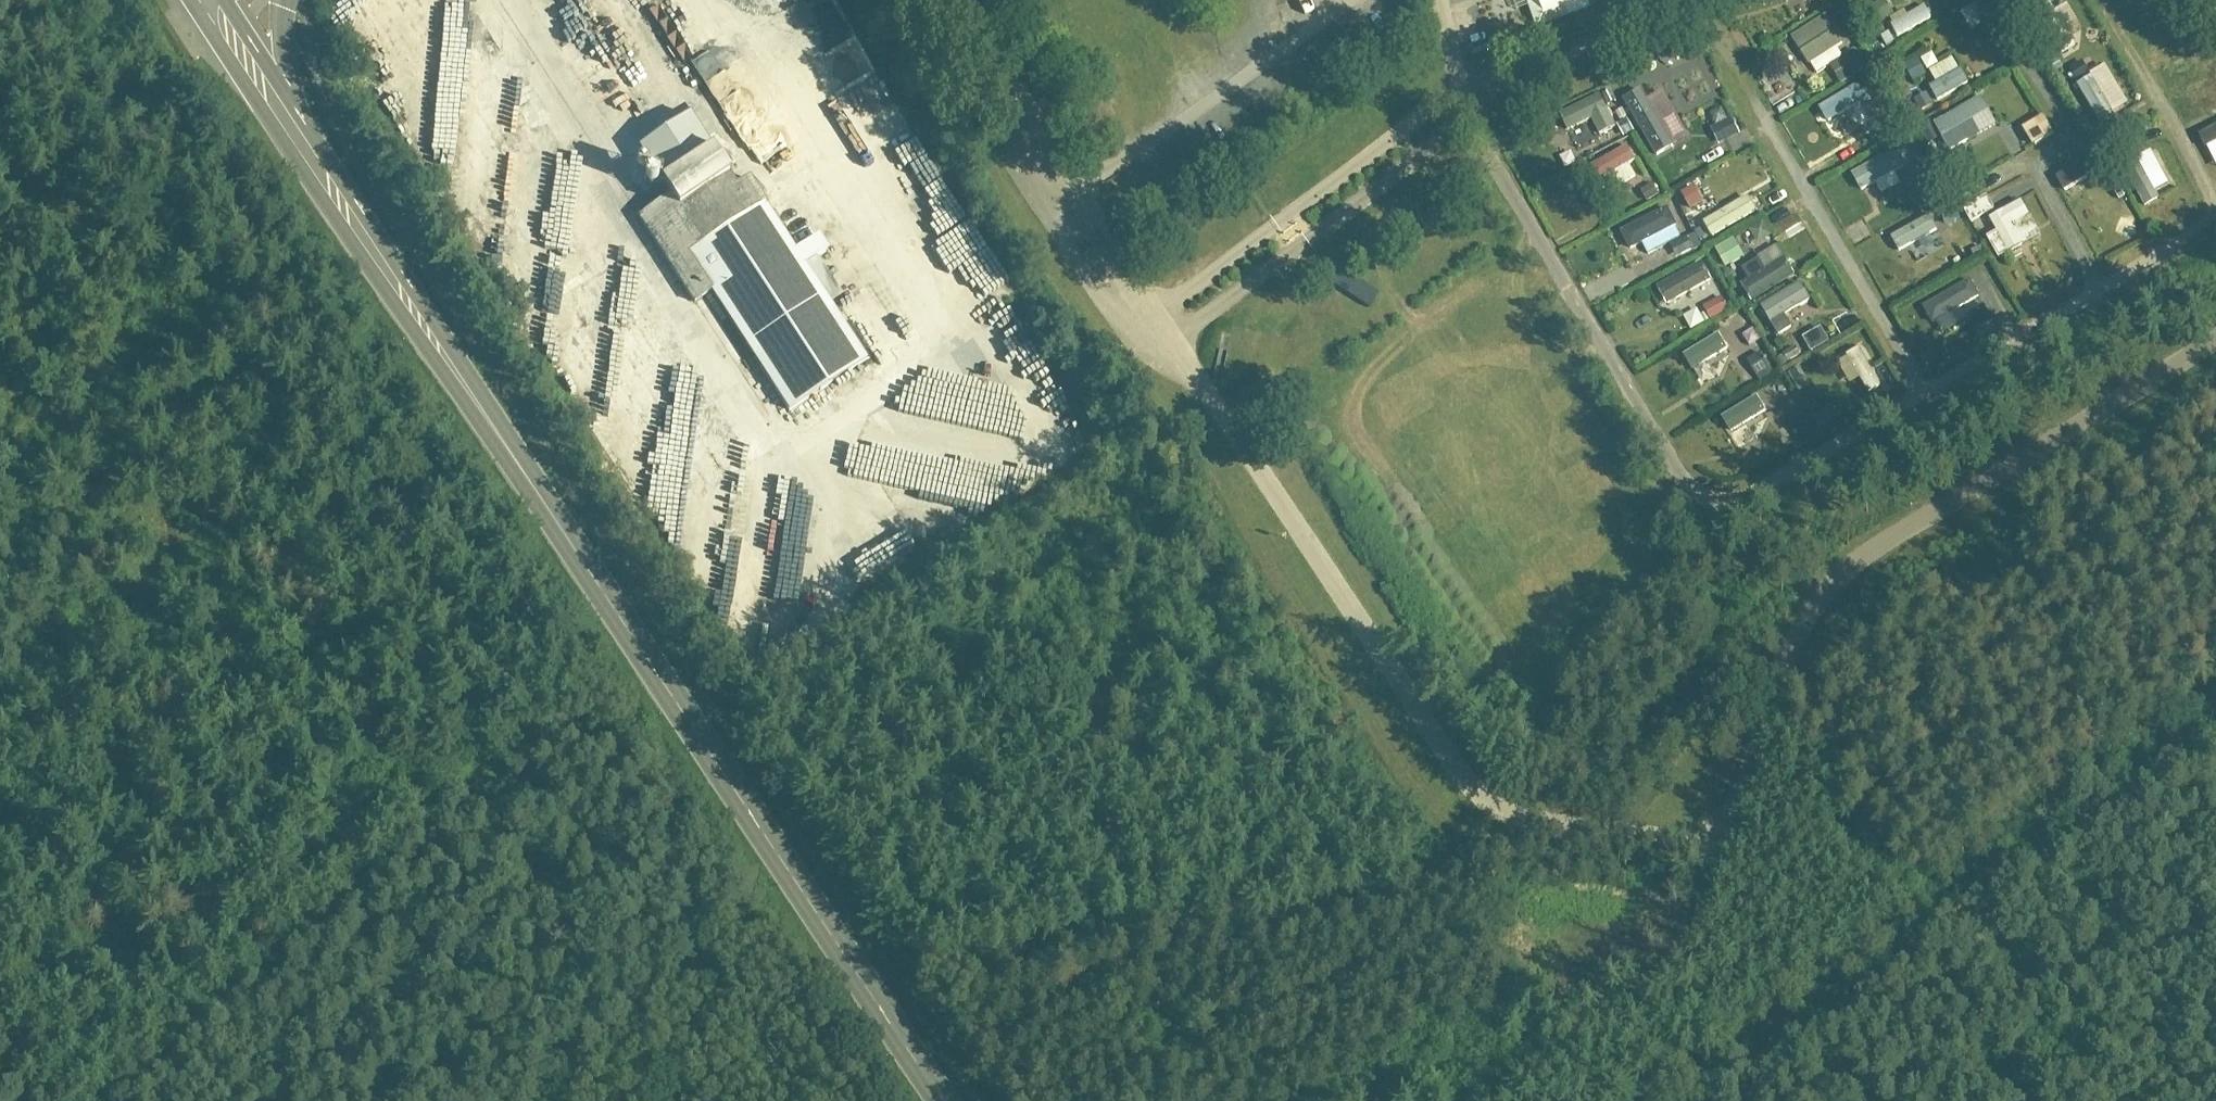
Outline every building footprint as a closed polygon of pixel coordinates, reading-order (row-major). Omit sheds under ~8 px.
[(1534,31),(1587,9),(1583,0),(1522,0),(1534,31)] [(814,232),(788,248),(741,174),(717,189),(690,147),(640,177),(787,412),(828,387),(812,360),(843,341),(799,271),(827,254),(814,232)]
